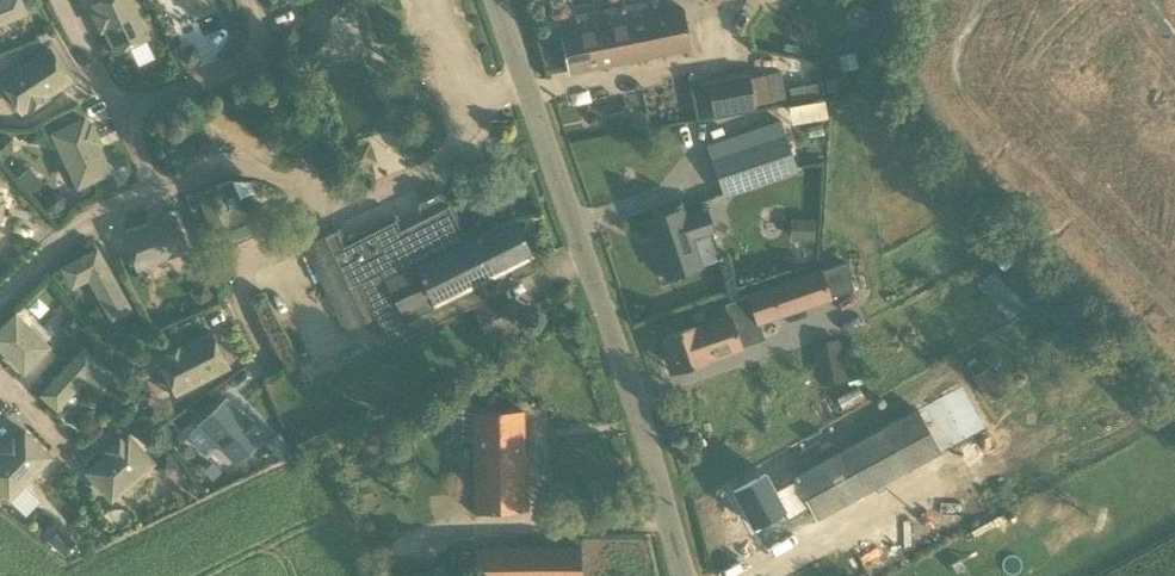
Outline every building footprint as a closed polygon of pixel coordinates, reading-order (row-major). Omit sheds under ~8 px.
[(25,13),(20,0),(5,0),(0,2),(0,22),(25,13)] [(148,37),(130,0),(103,0),(93,4),(97,12),(93,13),(101,30),(105,29),(112,44),(111,47),(114,53),(117,54),(123,51),(124,49),(148,37)] [(207,12),(214,10),(215,7),(212,1),(209,0),(188,0),(195,16),(205,12),(207,12)] [(352,23),(351,8),(347,8),(347,0),(327,0),(311,1),(314,54),(349,52),(348,23),(352,23)] [(660,13),(657,0),(651,0),(624,6),(635,59),(693,48),(684,8),(660,13)] [(557,1),(552,7),(552,15),(558,21),(566,21),(571,15),(571,7),(565,1),(557,1)] [(635,59),(624,6),(599,11),(602,25),(560,34),(568,70),(584,67),(584,70),(635,59)] [(790,23),(790,34),(797,41),(807,41),(815,34),(815,24),(808,16),(797,16),(790,23)] [(279,30),(285,46),(300,40),(294,25),(279,30)] [(202,57),(195,43),(181,50),(187,64),(202,57)] [(47,96),(71,80),(50,49),(2,81),(22,112),(28,108),(29,110),(48,98),(47,96)] [(708,83),(697,85),(703,116),(714,115),(714,116),(755,108),(754,105),(749,77),(749,75),(708,82),(708,83)] [(797,170),(785,134),(779,118),(707,143),(725,195),(797,170)] [(110,173),(111,170),(108,164),(106,163),(96,142),(99,141),(91,124),(88,126),(85,119),(53,134),(78,186),(102,175),(104,176),(110,173)] [(13,151),(13,136),(0,136),(0,151),(13,151)] [(378,161),(370,139),(349,146),(356,168),(378,161)] [(92,180),(78,186),(83,196),(96,189),(92,180)] [(204,205),(205,208),(220,244),(271,223),(263,204),(231,218),(223,198),(204,205)] [(513,217),(491,227),(467,239),(449,201),(400,225),(396,215),(344,241),(338,228),(304,244),(347,331),(378,316),(393,346),(444,321),(473,307),(491,343),(514,331),(496,295),(488,278),(509,267),(516,280),(539,269),(513,217)] [(701,266),(701,264),(719,258),(710,232),(713,231),(706,211),(685,218),(682,209),(648,220),(667,278),(701,266)] [(151,225),(125,236),(135,260),(134,263),(136,269),(139,270),(145,268),(146,265),(188,249),(175,216),(166,220),(164,216),(150,222),(151,225)] [(208,218),(195,223),(200,236),(201,235),(203,240),(214,235),(212,231),(213,230),(208,218)] [(791,240),(809,241),(809,220),(792,219),(791,240)] [(993,231),(983,240),(992,250),(1002,242),(993,231)] [(112,319),(130,309),(97,250),(63,268),(73,286),(89,277),(112,319)] [(1005,270),(1014,261),(1005,251),(995,260),(1005,270)] [(757,323),(760,323),(833,300),(831,296),(855,289),(846,261),(822,269),(822,267),(747,290),(748,295),(757,323)] [(1019,265),(1004,279),(993,268),(977,284),(1008,318),(1023,304),(1019,300),(1037,284),(1019,265)] [(204,281),(191,291),(200,302),(213,292),(204,281)] [(695,330),(694,328),(666,338),(672,354),(678,373),(706,363),(705,362),(742,349),(741,347),(735,330),(757,323),(748,295),(724,303),(728,314),(730,319),(695,330)] [(73,310),(61,321),(72,332),(83,321),(73,310)] [(125,322),(133,335),(146,327),(139,314),(125,322)] [(49,347),(16,315),(0,331),(0,348),(24,372),(49,347)] [(175,393),(215,373),(228,365),(222,353),(215,341),(216,338),(213,332),(210,331),(204,334),(203,337),(183,347),(182,345),(164,354),(165,356),(159,359),(175,393)] [(837,343),(812,347),(821,389),(845,385),(837,343)] [(103,393),(116,378),(84,348),(43,395),(51,402),(51,405),(56,409),(59,409),(64,404),(63,402),(86,377),(103,393)] [(255,431),(258,429),(246,417),(244,419),(225,399),(206,417),(203,417),(198,421),(198,424),(203,429),(206,429),(236,462),(262,438),(255,431)] [(775,491),(765,473),(734,490),(753,526),(784,510),(788,518),(810,506),(817,519),(960,441),(937,399),(795,477),(796,479),(775,491)] [(163,417),(154,403),(140,412),(149,426),(163,417)] [(476,411),(475,405),(451,405),(451,440),(474,440),(475,513),(528,509),(529,455),(524,455),(523,410),(476,411)] [(50,457),(31,438),(31,436),(26,431),(24,431),(19,436),(19,439),(16,442),(13,439),(1,451),(4,454),(0,458),(0,491),(9,499),(50,457)] [(341,434),(328,440),(333,450),(345,445),(341,434)] [(112,499),(153,463),(129,435),(122,441),(120,439),(108,450),(109,452),(87,472),(112,499)] [(290,447),(278,436),(267,446),(278,458),(290,447)] [(167,455),(155,466),(166,478),(177,467),(176,466),(180,463),(171,453),(168,456),(167,455)] [(124,509),(121,509),(118,509),(115,509),(112,510),(109,511),(106,512),(104,514),(119,528),(130,512),(130,511),(127,510),(124,509)] [(60,528),(48,542),(64,556),(76,542),(60,528)] [(582,548),(476,548),(477,575),(583,575),(582,548)]
